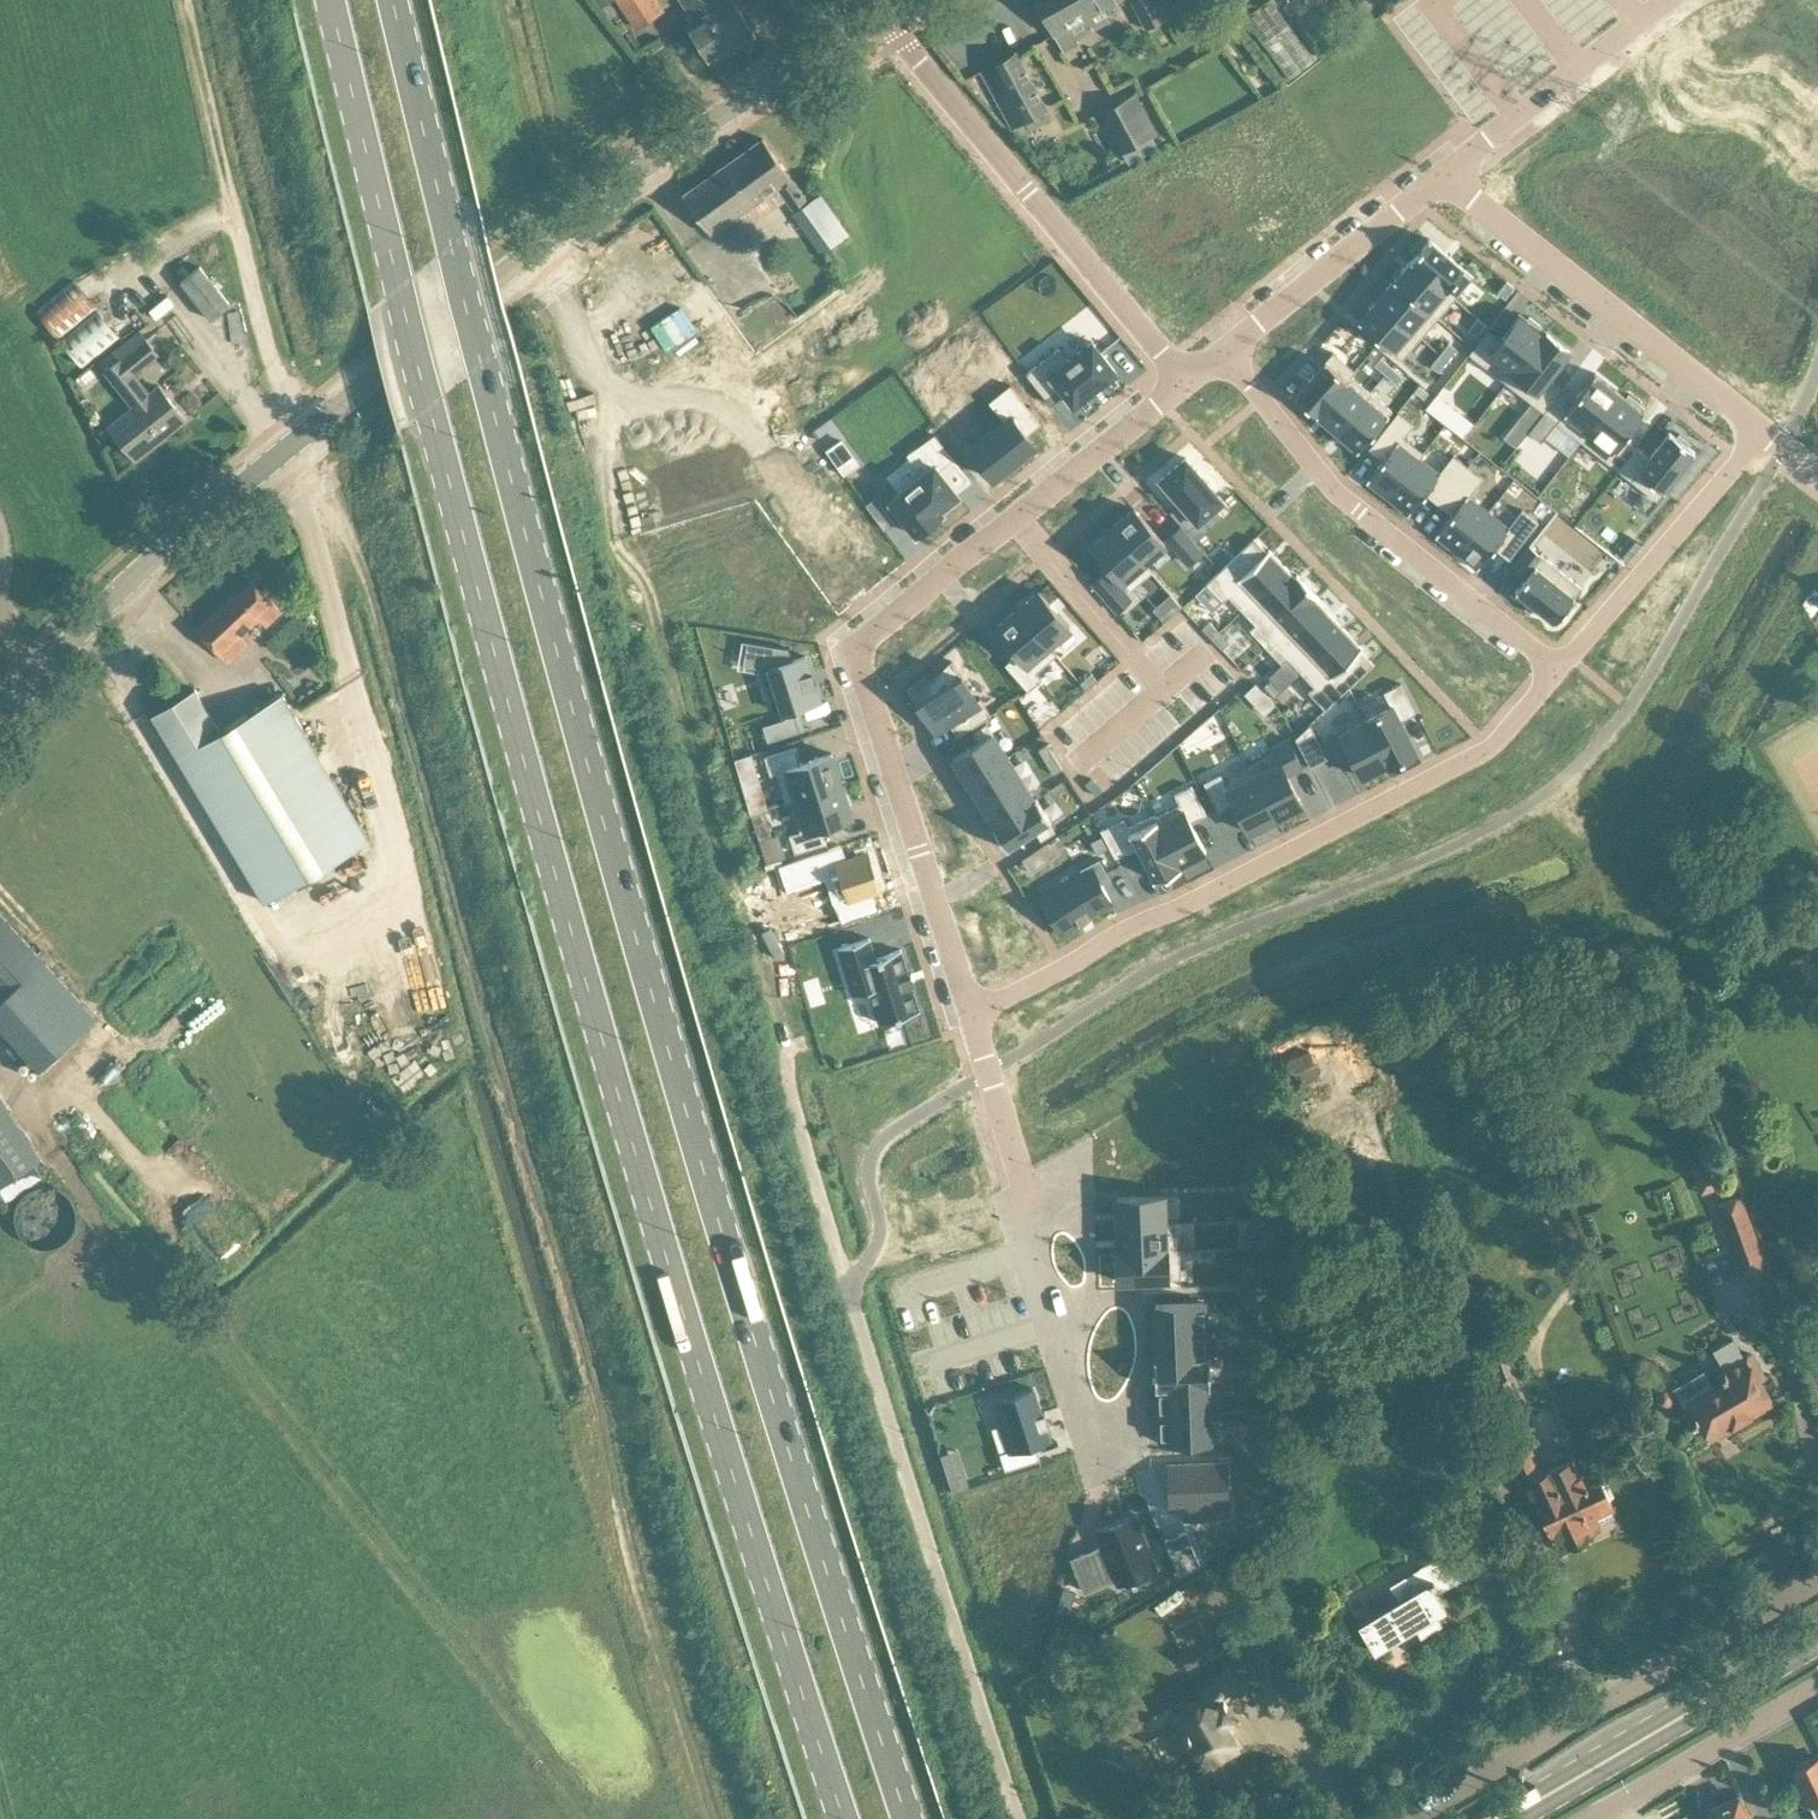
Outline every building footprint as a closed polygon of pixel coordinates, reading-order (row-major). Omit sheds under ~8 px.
[(637,28),(661,11),(654,0),(620,0),(637,28)] [(733,48),(703,0),(681,0),(693,19),(686,23),(710,62),(733,48)] [(733,48),(756,33),(734,0),(703,0),(733,48)] [(1054,33),(1063,49),(1078,41),(1076,38),(1069,25),(1104,7),(1116,0),(1036,0),(1054,33)] [(1147,28),(1165,18),(1155,0),(1132,0),(1147,28)] [(1279,46),(1290,59),(1307,45),(1270,0),(1269,0),(1247,18),(1274,50),(1279,46)] [(1016,51),(981,69),(1013,127),(1023,121),(1029,131),(1052,118),(1047,108),(1016,51)] [(1095,115),(1117,155),(1156,134),(1134,94),(1095,115)] [(763,137),(683,194),(711,233),(734,217),(742,229),(786,198),(793,208),(807,198),(763,137)] [(819,194),(801,206),(795,211),(824,252),(848,235),(819,194)] [(652,218),(614,241),(625,259),(639,251),(648,265),(672,250),(652,218)] [(1429,237),(1411,259),(1455,296),(1474,275),(1465,268),(1429,237)] [(1411,259),(1394,278),(1438,316),(1455,296),(1411,259)] [(200,265),(181,281),(211,318),(230,303),(200,265)] [(1394,278),(1377,298),(1421,336),(1438,316),(1394,278)] [(74,279),(37,309),(60,338),(97,308),(74,279)] [(1506,280),(1497,291),(1505,297),(1514,286),(1506,280)] [(1359,318),(1358,319),(1402,358),(1421,336),(1377,298),(1359,318)] [(119,335),(98,309),(61,339),(82,365),(119,335)] [(1473,346),(1469,352),(1506,381),(1545,333),(1544,332),(1539,328),(1542,325),(1529,315),(1526,318),(1520,313),(1500,338),(1487,329),(1473,346)] [(1477,317),(1468,328),(1476,334),(1485,323),(1477,317)] [(117,359),(100,373),(130,410),(110,426),(121,440),(137,459),(186,419),(158,385),(149,392),(133,372),(157,353),(138,330),(111,352),(117,359)] [(1545,333),(1506,381),(1543,410),(1562,387),(1550,377),(1571,351),(1545,330),(1544,332),(1545,333)] [(1361,339),(1355,346),(1366,356),(1372,348),(1361,339)] [(1058,347),(1026,372),(1046,398),(1060,387),(1064,393),(1073,404),(1088,392),(1088,393),(1089,392),(1101,383),(1102,382),(1101,382),(1116,370),(1092,340),(1068,359),(1058,347)] [(1449,341),(1440,352),(1447,359),(1456,347),(1449,341)] [(1325,360),(1295,395),(1316,413),(1350,373),(1352,374),(1355,370),(1333,351),(1325,360)] [(1440,352),(1431,364),(1438,370),(1447,359),(1440,352)] [(1381,356),(1375,363),(1385,373),(1392,365),(1381,356)] [(1392,365),(1385,373),(1396,382),(1403,375),(1392,365)] [(1544,411),(1528,431),(1541,441),(1557,420),(1581,439),(1619,390),(1595,371),(1575,397),(1562,387),(1543,410),(1544,411)] [(1350,373),(1316,413),(1336,430),(1370,390),(1352,374),(1350,373)] [(1004,420),(970,447),(994,478),(1027,452),(1034,446),(1036,445),(1034,443),(1032,441),(1027,434),(1041,422),(1010,384),(989,401),(1004,420)] [(1370,390),(1336,430),(1356,448),(1357,449),(1392,409),(1370,390)] [(1619,390),(1581,439),(1618,469),(1637,445),(1624,436),(1644,410),(1637,404),(1640,401),(1628,392),(1626,396),(1619,390)] [(1383,459),(1366,480),(1387,497),(1419,456),(1420,457),(1424,452),(1404,436),(1414,423),(1398,411),(1369,448),(1383,459)] [(1637,445),(1618,469),(1657,499),(1695,450),(1688,445),(1690,441),(1679,432),(1676,436),(1669,430),(1649,455),(1637,445)] [(900,492),(889,500),(917,534),(943,513),(940,510),(945,506),(958,495),(959,495),(957,492),(939,470),(954,458),(935,433),(907,455),(909,458),(922,474),(900,492)] [(1419,456),(1387,497),(1409,514),(1426,492),(1439,503),(1468,465),(1453,454),(1439,471),(1420,457),(1419,456)] [(1185,456),(1160,478),(1180,502),(1170,511),(1187,531),(1223,499),(1185,456)] [(1452,513),(1435,535),(1456,552),(1489,511),(1469,495),(1483,477),(1468,465),(1439,503),(1452,513)] [(876,499),(868,505),(873,512),(881,505),(876,499)] [(1134,507),(1112,526),(1144,562),(1145,561),(1166,543),(1134,507)] [(1489,511),(1456,552),(1477,568),(1495,547),(1509,558),(1538,520),(1522,508),(1508,526),(1489,511)] [(1112,526),(1091,545),(1130,590),(1152,570),(1145,561),(1144,562),(1112,526)] [(1181,526),(1168,538),(1189,562),(1202,550),(1181,526)] [(1255,537),(1206,583),(1223,600),(1229,595),(1242,609),(1287,566),(1269,548),(1267,550),(1255,537)] [(1530,545),(1511,568),(1524,578),(1515,589),(1554,620),(1560,613),(1564,616),(1572,605),(1569,602),(1582,586),(1530,545)] [(1287,566),(1242,609),(1255,623),(1250,628),(1266,645),(1316,597),(1317,598),(1319,596),(1303,579),(1301,581),(1287,566)] [(1105,569),(1092,580),(1116,608),(1129,596),(1105,569)] [(281,611),(252,580),(238,593),(236,591),(198,628),(229,660),(248,642),(240,633),(258,616),(266,625),(281,611)] [(1039,590),(1017,609),(1049,645),(1050,644),(1070,626),(1039,590)] [(1316,597),(1266,645),(1282,662),(1288,657),(1301,671),(1346,628),(1317,598),(1316,597)] [(1175,598),(1164,608),(1170,616),(1182,606),(1175,598)] [(1017,609),(995,628),(1017,653),(1005,663),(1028,690),(1042,678),(1036,672),(1057,653),(1050,644),(1049,645),(1017,609)] [(1209,620),(1202,627),(1212,637),(1219,631),(1209,620)] [(1346,628),(1301,671),(1314,685),(1308,690),(1325,708),(1374,662),(1361,649),(1363,647),(1346,628)] [(1219,631),(1212,637),(1222,648),(1229,641),(1219,631)] [(738,639),(737,640),(747,642),(743,664),(760,667),(770,700),(779,697),(786,717),(763,725),(768,741),(800,730),(793,710),(799,708),(821,701),(816,685),(817,685),(816,683),(815,683),(812,673),(813,673),(812,671),(811,671),(806,655),(793,659),(789,647),(738,639)] [(952,660),(915,692),(920,700),(917,702),(933,727),(936,731),(939,729),(950,722),(958,735),(991,713),(981,697),(978,698),(962,674),(961,674),(952,660)] [(1091,672),(1080,681),(1086,689),(1098,679),(1091,672)] [(1272,678),(1264,685),(1274,696),(1282,689),(1272,678)] [(1390,703),(1364,717),(1365,719),(1387,762),(1389,765),(1416,750),(1400,719),(1415,711),(1401,682),(1384,690),(1390,703)] [(1252,700),(1263,690),(1261,688),(1255,683),(1245,692),(1252,700)] [(195,687),(152,713),(265,901),(370,838),(282,692),(220,729),(195,687)] [(1292,707),(1283,711),(1289,724),(1298,720),(1292,707)] [(1365,719),(1329,738),(1341,762),(1352,756),(1361,775),(1387,762),(1365,719)] [(979,740),(953,756),(967,778),(1006,754),(986,722),(973,731),(979,740)] [(1310,723),(1296,737),(1310,765),(1327,757),(1310,723)] [(1274,751),(1248,765),(1250,770),(1251,769),(1276,817),(1303,804),(1288,774),(1303,766),(1288,737),(1271,746),(1274,751)] [(1047,743),(1039,748),(1046,760),(1055,755),(1047,743)] [(796,746),(765,756),(770,774),(776,772),(786,803),(791,802),(791,801),(842,784),(832,753),(801,763),(796,746)] [(751,753),(735,758),(743,785),(759,780),(751,753)] [(1006,754),(967,778),(981,800),(1020,776),(1006,754)] [(1055,755),(1046,760),(1054,773),(1062,768),(1055,755)] [(1221,772),(1204,781),(1219,810),(1234,802),(1249,831),(1276,817),(1251,769),(1250,770),(1226,782),(1221,772)] [(1020,776),(981,800),(995,822),(1034,798),(1020,776)] [(800,830),(789,834),(795,852),(826,842),(821,826),(852,816),(842,784),(791,801),(791,802),(800,830)] [(1180,803),(1155,815),(1180,863),(1206,850),(1191,821),(1206,813),(1191,784),(1174,793),(1180,803)] [(995,822),(992,824),(1007,848),(1035,830),(1041,840),(1055,831),(1049,822),(1051,820),(1036,796),(1034,798),(995,822)] [(765,809),(751,813),(755,827),(769,822),(765,809)] [(1124,819),(1100,831),(1115,860),(1137,848),(1153,880),(1181,866),(1180,863),(1155,815),(1154,813),(1128,826),(1124,819)] [(773,836),(760,840),(767,863),(786,857),(779,834),(773,836)] [(1103,837),(1090,843),(1097,856),(1110,850),(1103,837)] [(842,845),(779,865),(787,889),(826,876),(841,920),(877,909),(872,891),(879,889),(867,852),(846,858),(842,845)] [(1082,874),(1041,895),(1061,933),(1079,924),(1080,926),(1081,925),(1080,923),(1089,919),(1090,920),(1091,919),(1091,918),(1112,907),(1102,887),(1111,883),(1100,861),(1080,871),(1082,874)] [(40,1070),(97,1018),(84,1004),(85,1003),(83,1002),(71,990),(72,989),(70,988),(58,976),(59,975),(57,974),(46,962),(47,962),(45,961),(33,948),(32,946),(32,947),(21,936),(22,935),(20,934),(9,923),(10,922),(8,921),(0,912),(0,1026),(40,1070)] [(869,937),(838,947),(853,994),(869,989),(879,1022),(919,1010),(912,985),(914,984),(913,983),(911,984),(909,977),(911,976),(911,974),(909,975),(901,950),(876,958),(869,937)] [(1296,1055),(1273,1063),(1281,1087),(1285,1085),(1295,1081),(1318,1073),(1310,1050),(1296,1055)] [(0,1097),(0,1187),(42,1158),(0,1097)] [(1707,1155),(1689,1162),(1700,1193),(1719,1186),(1707,1155)] [(1270,1182),(1260,1182),(1260,1197),(1270,1197),(1270,1182)] [(1163,1193),(1117,1195),(1118,1224),(1164,1222),(1164,1221),(1163,1193)] [(1732,1196),(1710,1205),(1736,1275),(1758,1267),(1732,1196)] [(1573,1216),(1561,1221),(1567,1237),(1579,1232),(1573,1216)] [(1164,1222),(1118,1224),(1119,1250),(1119,1251),(1177,1249),(1177,1248),(1175,1220),(1164,1221),(1164,1222)] [(1264,1231),(1254,1231),(1255,1246),(1265,1245),(1264,1231)] [(1265,1245),(1255,1246),(1255,1260),(1265,1260),(1265,1245)] [(1119,1250),(1116,1250),(1117,1280),(1181,1277),(1179,1248),(1177,1248),(1177,1249),(1119,1251),(1119,1250)] [(1204,1301),(1156,1303),(1157,1332),(1205,1330),(1204,1301)] [(1267,1312),(1258,1313),(1258,1328),(1268,1327),(1267,1312)] [(1205,1330),(1157,1332),(1158,1358),(1158,1359),(1206,1357),(1206,1356),(1205,1330)] [(1681,1405),(1687,1414),(1692,1423),(1699,1419),(1705,1428),(1724,1417),(1729,1425),(1772,1401),(1755,1372),(1760,1369),(1751,1352),(1744,1356),(1733,1337),(1713,1349),(1724,1368),(1713,1374),(1719,1383),(1681,1405)] [(1269,1340),(1259,1340),(1259,1355),(1269,1354),(1269,1340)] [(1269,1354),(1259,1355),(1260,1369),(1270,1369),(1269,1354)] [(1158,1358),(1154,1358),(1155,1388),(1159,1388),(1159,1386),(1207,1384),(1207,1386),(1211,1385),(1209,1356),(1206,1356),(1206,1357),(1158,1359),(1158,1358)] [(1207,1384),(1159,1386),(1159,1388),(1160,1414),(1208,1412),(1207,1386),(1207,1384)] [(1015,1393),(997,1399),(1005,1422),(1005,1423),(998,1425),(1006,1450),(1000,1452),(1005,1468),(1040,1458),(1035,1442),(1050,1437),(1046,1425),(1049,1424),(1045,1411),(1041,1412),(1033,1387),(1017,1392),(1016,1391),(1015,1392),(1015,1393)] [(1657,1395),(1656,1397),(1657,1399),(1657,1400),(1658,1401),(1659,1403),(1660,1404),(1661,1404),(1662,1405),(1664,1405),(1666,1405),(1667,1405),(1668,1404),(1670,1404),(1671,1403),(1672,1401),(1673,1400),(1673,1399),(1673,1397),(1673,1395),(1673,1394),(1672,1393),(1671,1391),(1670,1390),(1668,1390),(1667,1389),(1666,1389),(1664,1389),(1662,1389),(1661,1390),(1660,1390),(1659,1391),(1658,1393),(1657,1394),(1657,1395)] [(1273,1395),(1264,1395),(1264,1409),(1274,1409),(1273,1395)] [(1274,1409),(1264,1409),(1265,1424),(1275,1424),(1274,1409)] [(1208,1412),(1160,1414),(1161,1442),(1209,1440),(1208,1412)] [(1500,1437),(1536,1515),(1541,1513),(1554,1541),(1565,1536),(1569,1543),(1588,1535),(1587,1533),(1580,1519),(1581,1516),(1590,1512),(1592,1517),(1593,1516),(1613,1506),(1594,1466),(1577,1474),(1571,1461),(1544,1473),(1523,1426),(1500,1437)] [(1226,1461),(1168,1464),(1170,1507),(1183,1507),(1184,1513),(1185,1513),(1185,1518),(1208,1517),(1208,1501),(1227,1500),(1226,1461)] [(964,1472),(948,1477),(953,1491),(969,1486),(964,1472)] [(1103,1545),(1072,1557),(1084,1590),(1116,1577),(1118,1582),(1157,1567),(1135,1513),(1096,1529),(1103,1545)] [(1186,1530),(1165,1538),(1178,1572),(1200,1564),(1186,1530)] [(1437,1592),(1467,1574),(1452,1548),(1390,1585),(1399,1600),(1359,1624),(1375,1651),(1415,1627),(1421,1637),(1442,1624),(1436,1614),(1446,1608),(1437,1592)] [(1209,1636),(1179,1653),(1188,1668),(1218,1651),(1209,1636)] [(1203,1695),(1171,1713),(1202,1766),(1238,1746),(1225,1723),(1231,1720),(1222,1704),(1242,1692),(1228,1667),(1197,1685),(1203,1695)] [(1813,1760),(1812,1756),(1796,1764),(1797,1767),(1793,1769),(1816,1818),(1817,1818),(1817,1757),(1813,1760)] [(1738,1795),(1711,1808),(1716,1818),(1749,1818),(1738,1795)]
